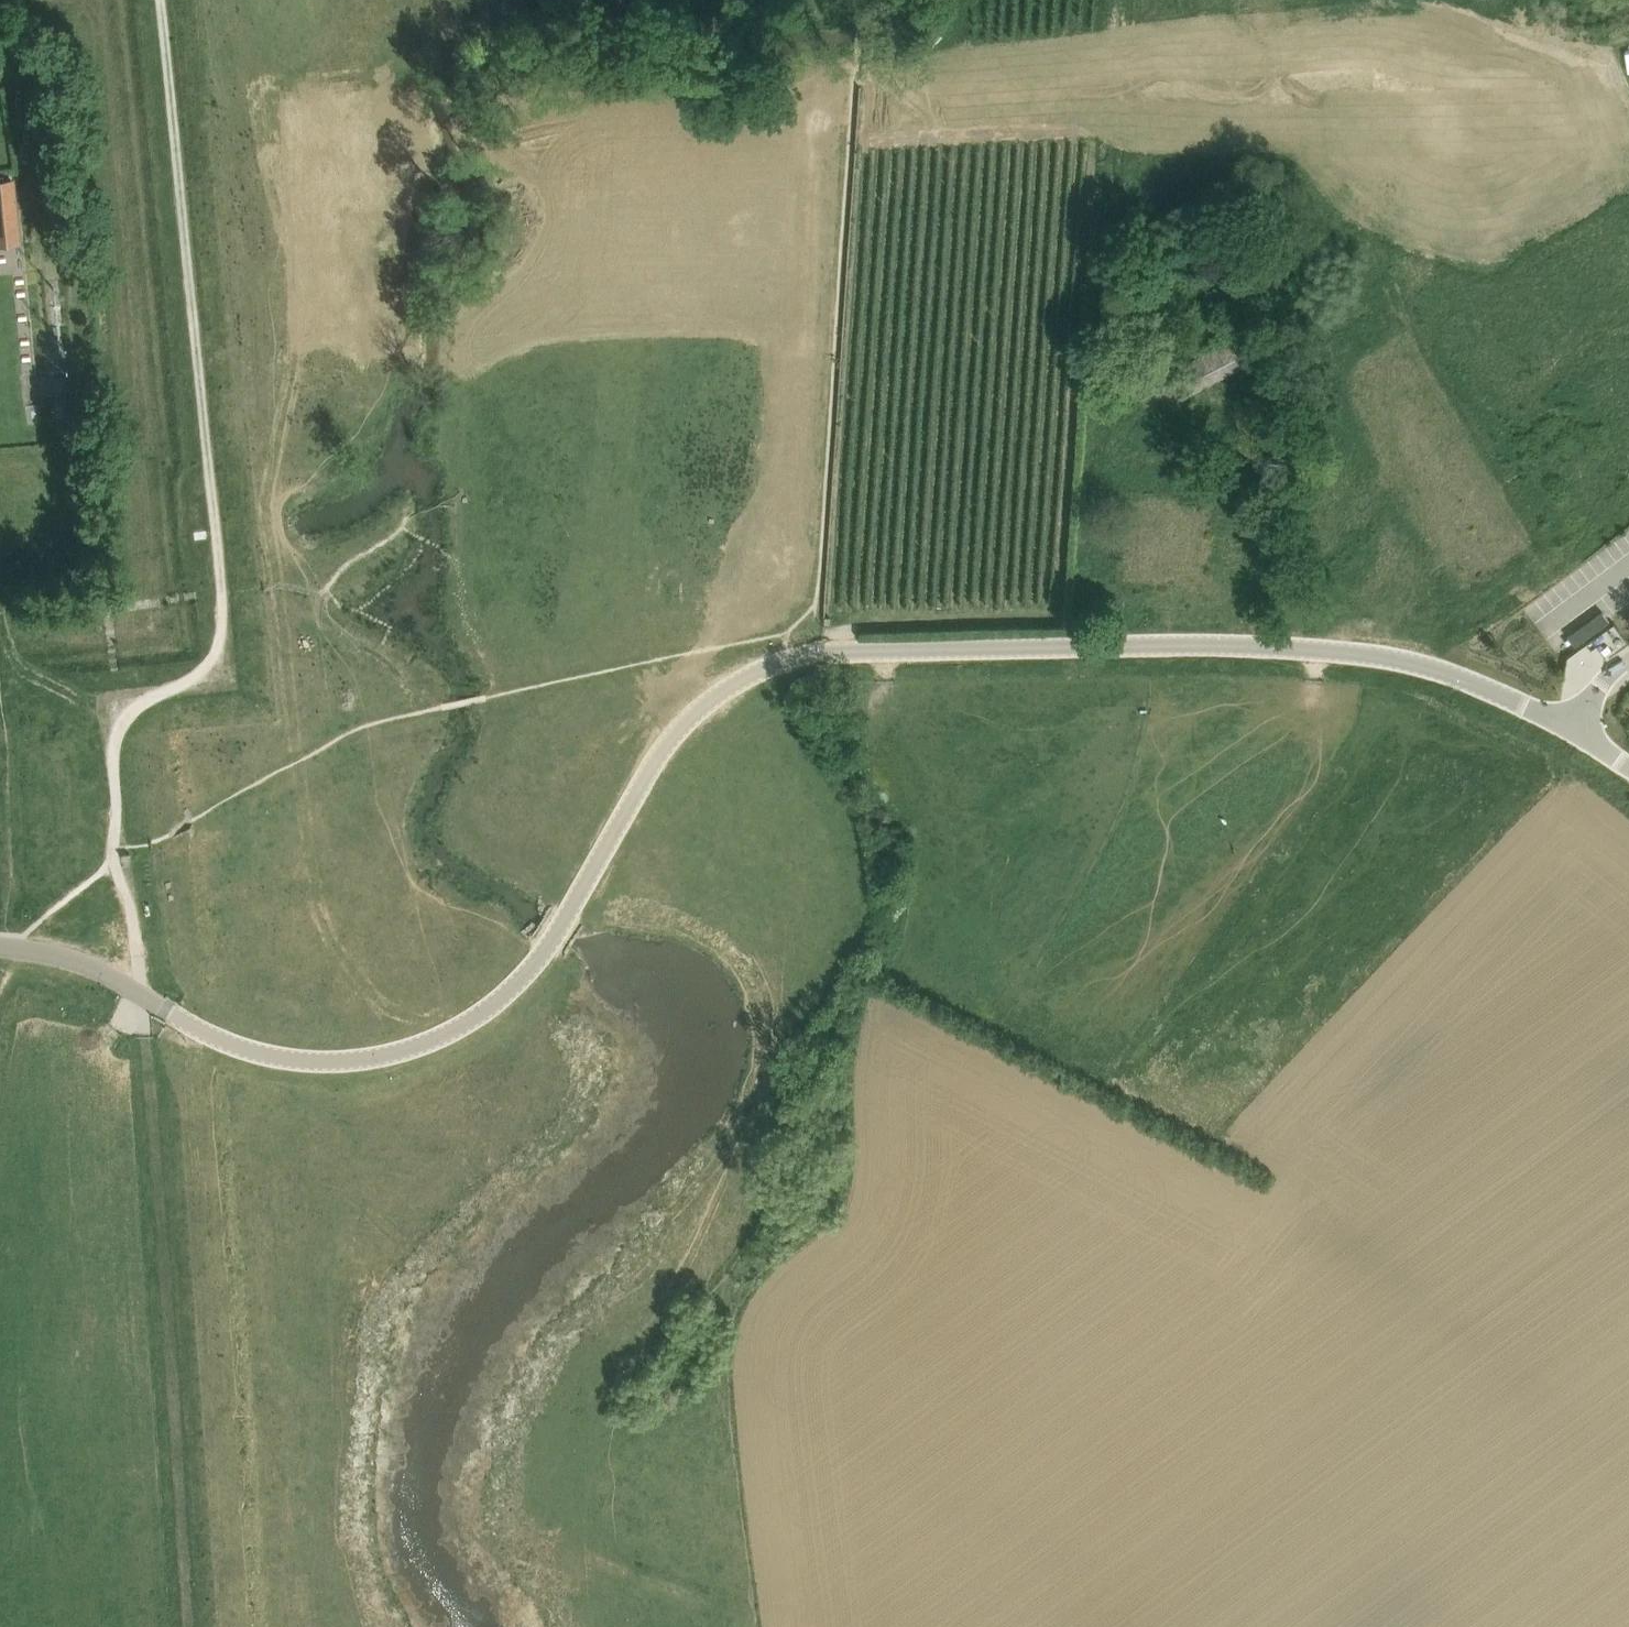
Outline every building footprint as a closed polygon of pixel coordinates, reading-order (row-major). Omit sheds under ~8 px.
[(18,240),(12,181),(0,182),(0,242),(18,240)] [(1252,328),(1178,367),(1192,393),(1266,355),(1252,328)]
